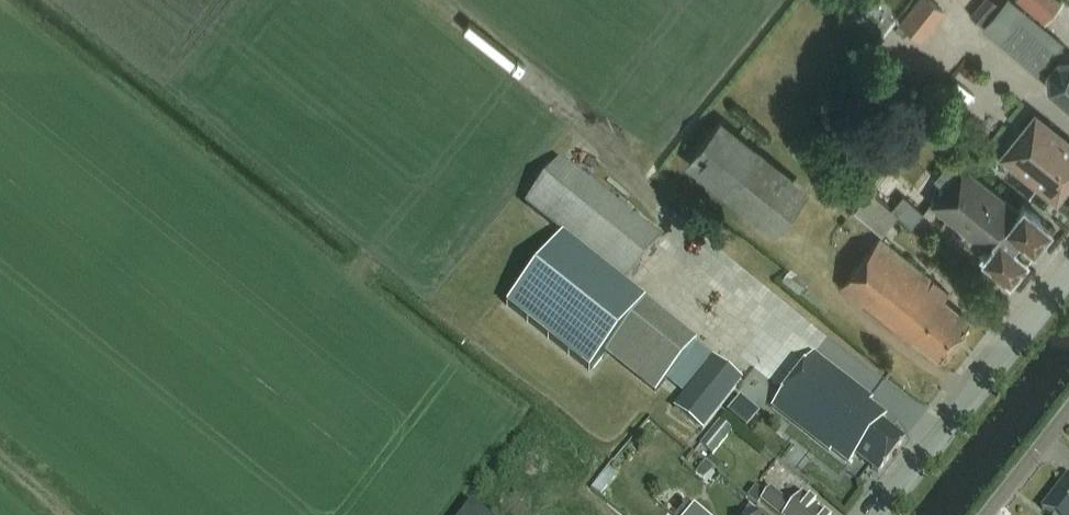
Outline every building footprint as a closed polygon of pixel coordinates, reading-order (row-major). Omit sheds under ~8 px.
[(898,22),(917,38),(942,10),(930,0),(917,0),(898,22)] [(980,24),(997,4),(992,0),(982,0),(970,15),(980,24)] [(997,39),(1038,73),(1043,67),(1050,72),(1051,87),(1068,103),(1068,60),(1060,61),(1053,55),(1063,44),(1012,0),(1006,0),(983,27),(997,39)] [(1061,3),(1058,0),(1016,0),(1044,24),(1061,3)] [(783,232),(821,188),(735,114),(697,158),(783,232)] [(1004,155),(1040,184),(1045,187),(1057,197),(1068,182),(1068,143),(1036,116),(1004,155)] [(1035,244),(1050,225),(1024,204),(1019,209),(953,156),(936,179),(945,186),(931,203),(987,249),(983,254),(1010,275),(1025,257),(1026,258),(1037,245),(1035,244)] [(561,163),(526,207),(626,286),(661,242),(561,163)] [(883,235),(898,217),(870,192),(854,210),(883,235)] [(892,209),(912,226),(923,213),(903,195),(892,209)] [(604,354),(643,302),(562,236),(505,307),(589,373),(604,354)] [(939,358),(970,320),(944,299),(949,292),(880,237),(839,287),(901,337),(911,337),(913,338),(913,337),(939,358)] [(782,287),(799,300),(808,289),(792,276),(782,287)] [(813,355),(772,408),(847,467),(855,457),(878,475),(904,443),(881,424),(886,418),(868,404),(872,400),(813,355)] [(701,434),(742,383),(712,358),(684,394),(671,410),(701,434)] [(755,427),(768,412),(748,395),(736,410),(755,427)] [(1068,479),(1042,511),(1046,514),(1068,514),(1068,480),(1068,479)] [(816,513),(816,508),(801,496),(792,508),(777,497),(777,498),(770,492),(760,504),(774,514),(818,514),(816,513)] [(471,504),(463,514),(485,514),(471,504)] [(690,504),(681,514),(704,514),(690,504)]
